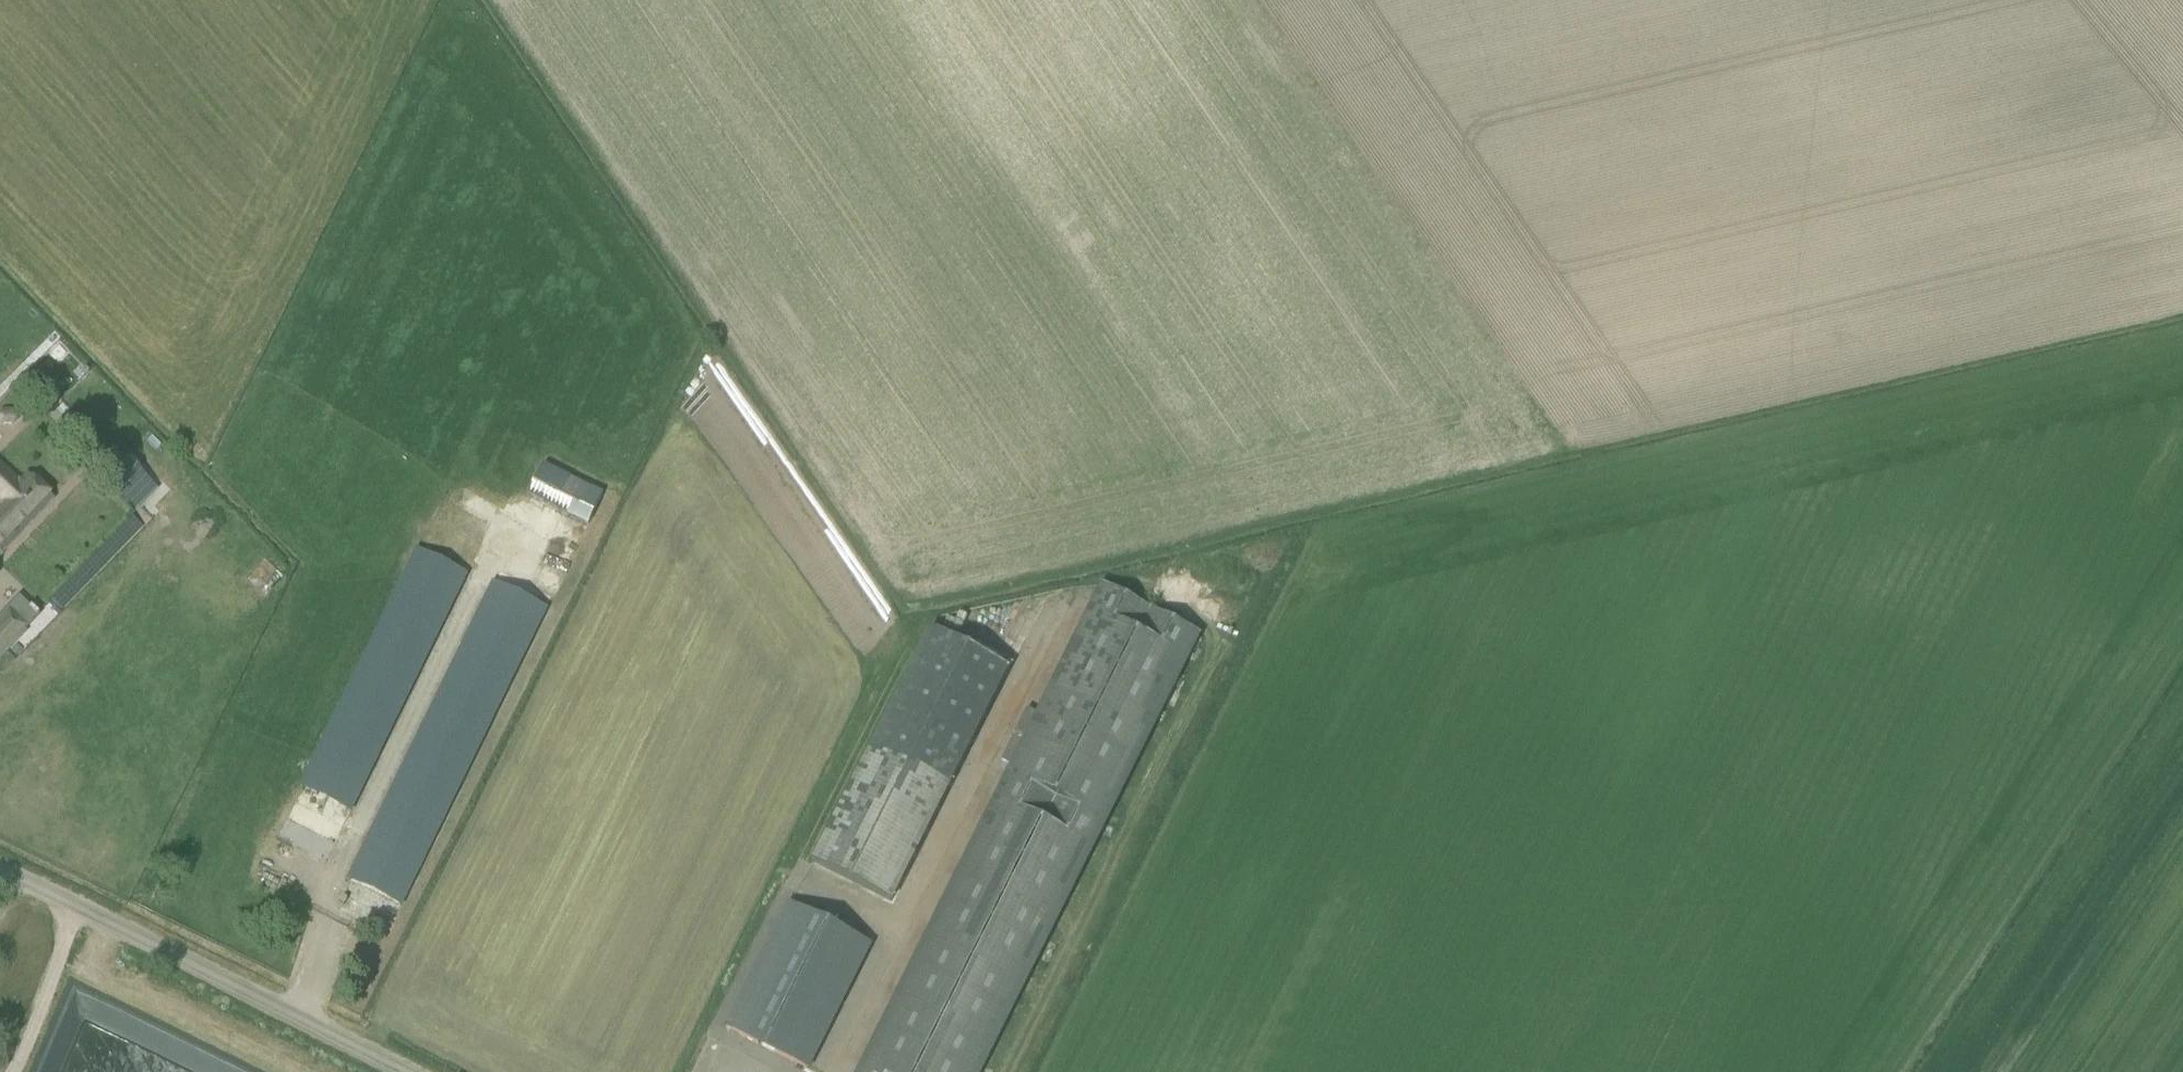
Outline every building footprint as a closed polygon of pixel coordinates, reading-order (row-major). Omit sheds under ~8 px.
[(2,424),(12,424),(15,420),(15,416),(12,412),(2,412),(0,414),(0,422),(2,424)] [(605,495),(590,487),(597,473),(552,451),(551,452),(529,497),(589,527),(604,497),(605,495)] [(128,496),(145,478),(118,452),(108,463),(118,473),(112,480),(128,496)] [(50,502),(26,477),(19,485),(0,468),(0,505),(0,553),(50,502)] [(418,550),(303,785),(353,809),(469,575),(418,550)] [(492,581),(346,879),(402,906),(547,608),(492,581)] [(861,1071),(980,1071),(1201,637),(1102,586),(1006,773),(1010,775),(861,1071)] [(23,628),(5,611),(0,617),(0,659),(26,632),(23,628)] [(872,745),(813,863),(892,902),(951,785),(1011,664),(933,625),(872,745)] [(788,905),(726,1030),(807,1070),(869,946),(788,905)]
